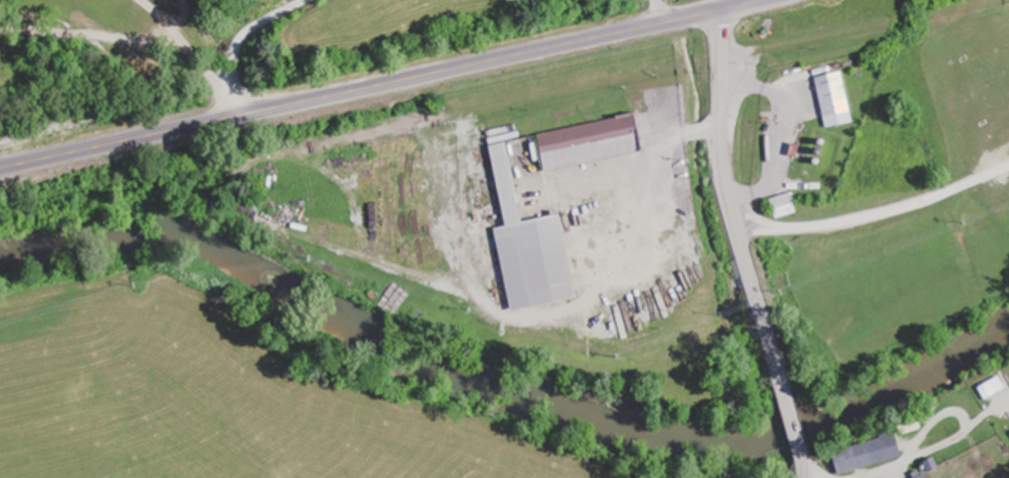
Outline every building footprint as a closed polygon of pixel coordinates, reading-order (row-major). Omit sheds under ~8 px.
[(822,127),(849,123),(840,71),(813,76),(822,127)] [(551,170),(652,153),(645,114),(544,132),(551,170)] [(583,299),(569,213),(528,220),(515,141),(497,144),(510,225),(501,227),(516,310),(583,299)] [(792,212),(786,193),(766,200),(772,219),(792,212)] [(915,428),(911,417),(892,424),(896,435),(915,428)] [(824,451),(830,475),(898,458),(891,434),(824,451)]
